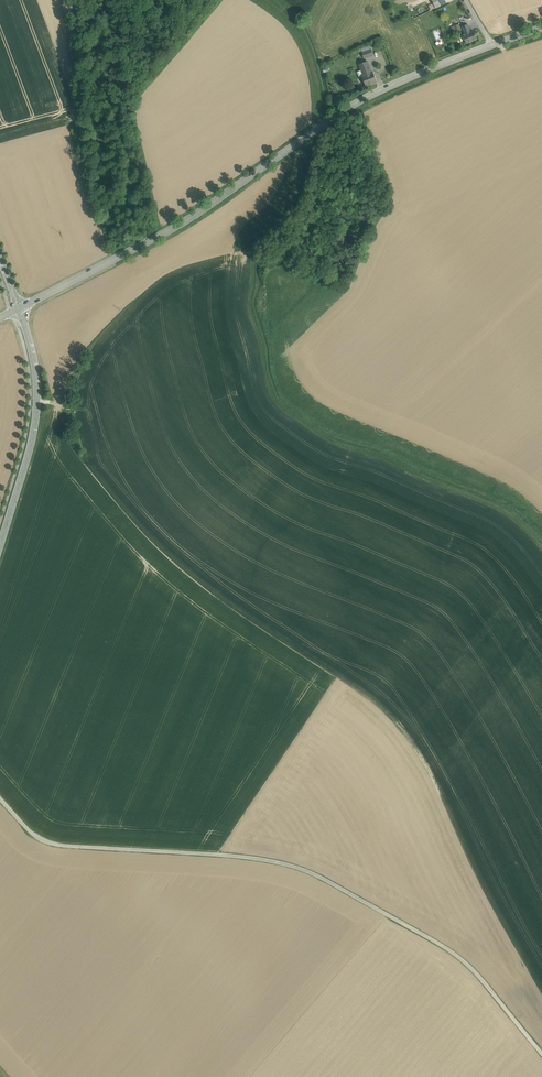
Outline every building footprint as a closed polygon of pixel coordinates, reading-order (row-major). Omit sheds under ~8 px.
[(453,32),(461,29),(459,24),(451,27),(453,32)] [(465,34),(471,32),(468,24),(462,26),(465,34)] [(477,39),(473,31),(471,32),(465,34),(463,35),(466,43),(477,39)] [(363,52),(364,58),(373,55),(371,49),(363,52)] [(371,72),(367,61),(359,64),(362,70),(357,71),(359,77),(362,76),(365,85),(377,81),(373,72),(371,72)]
